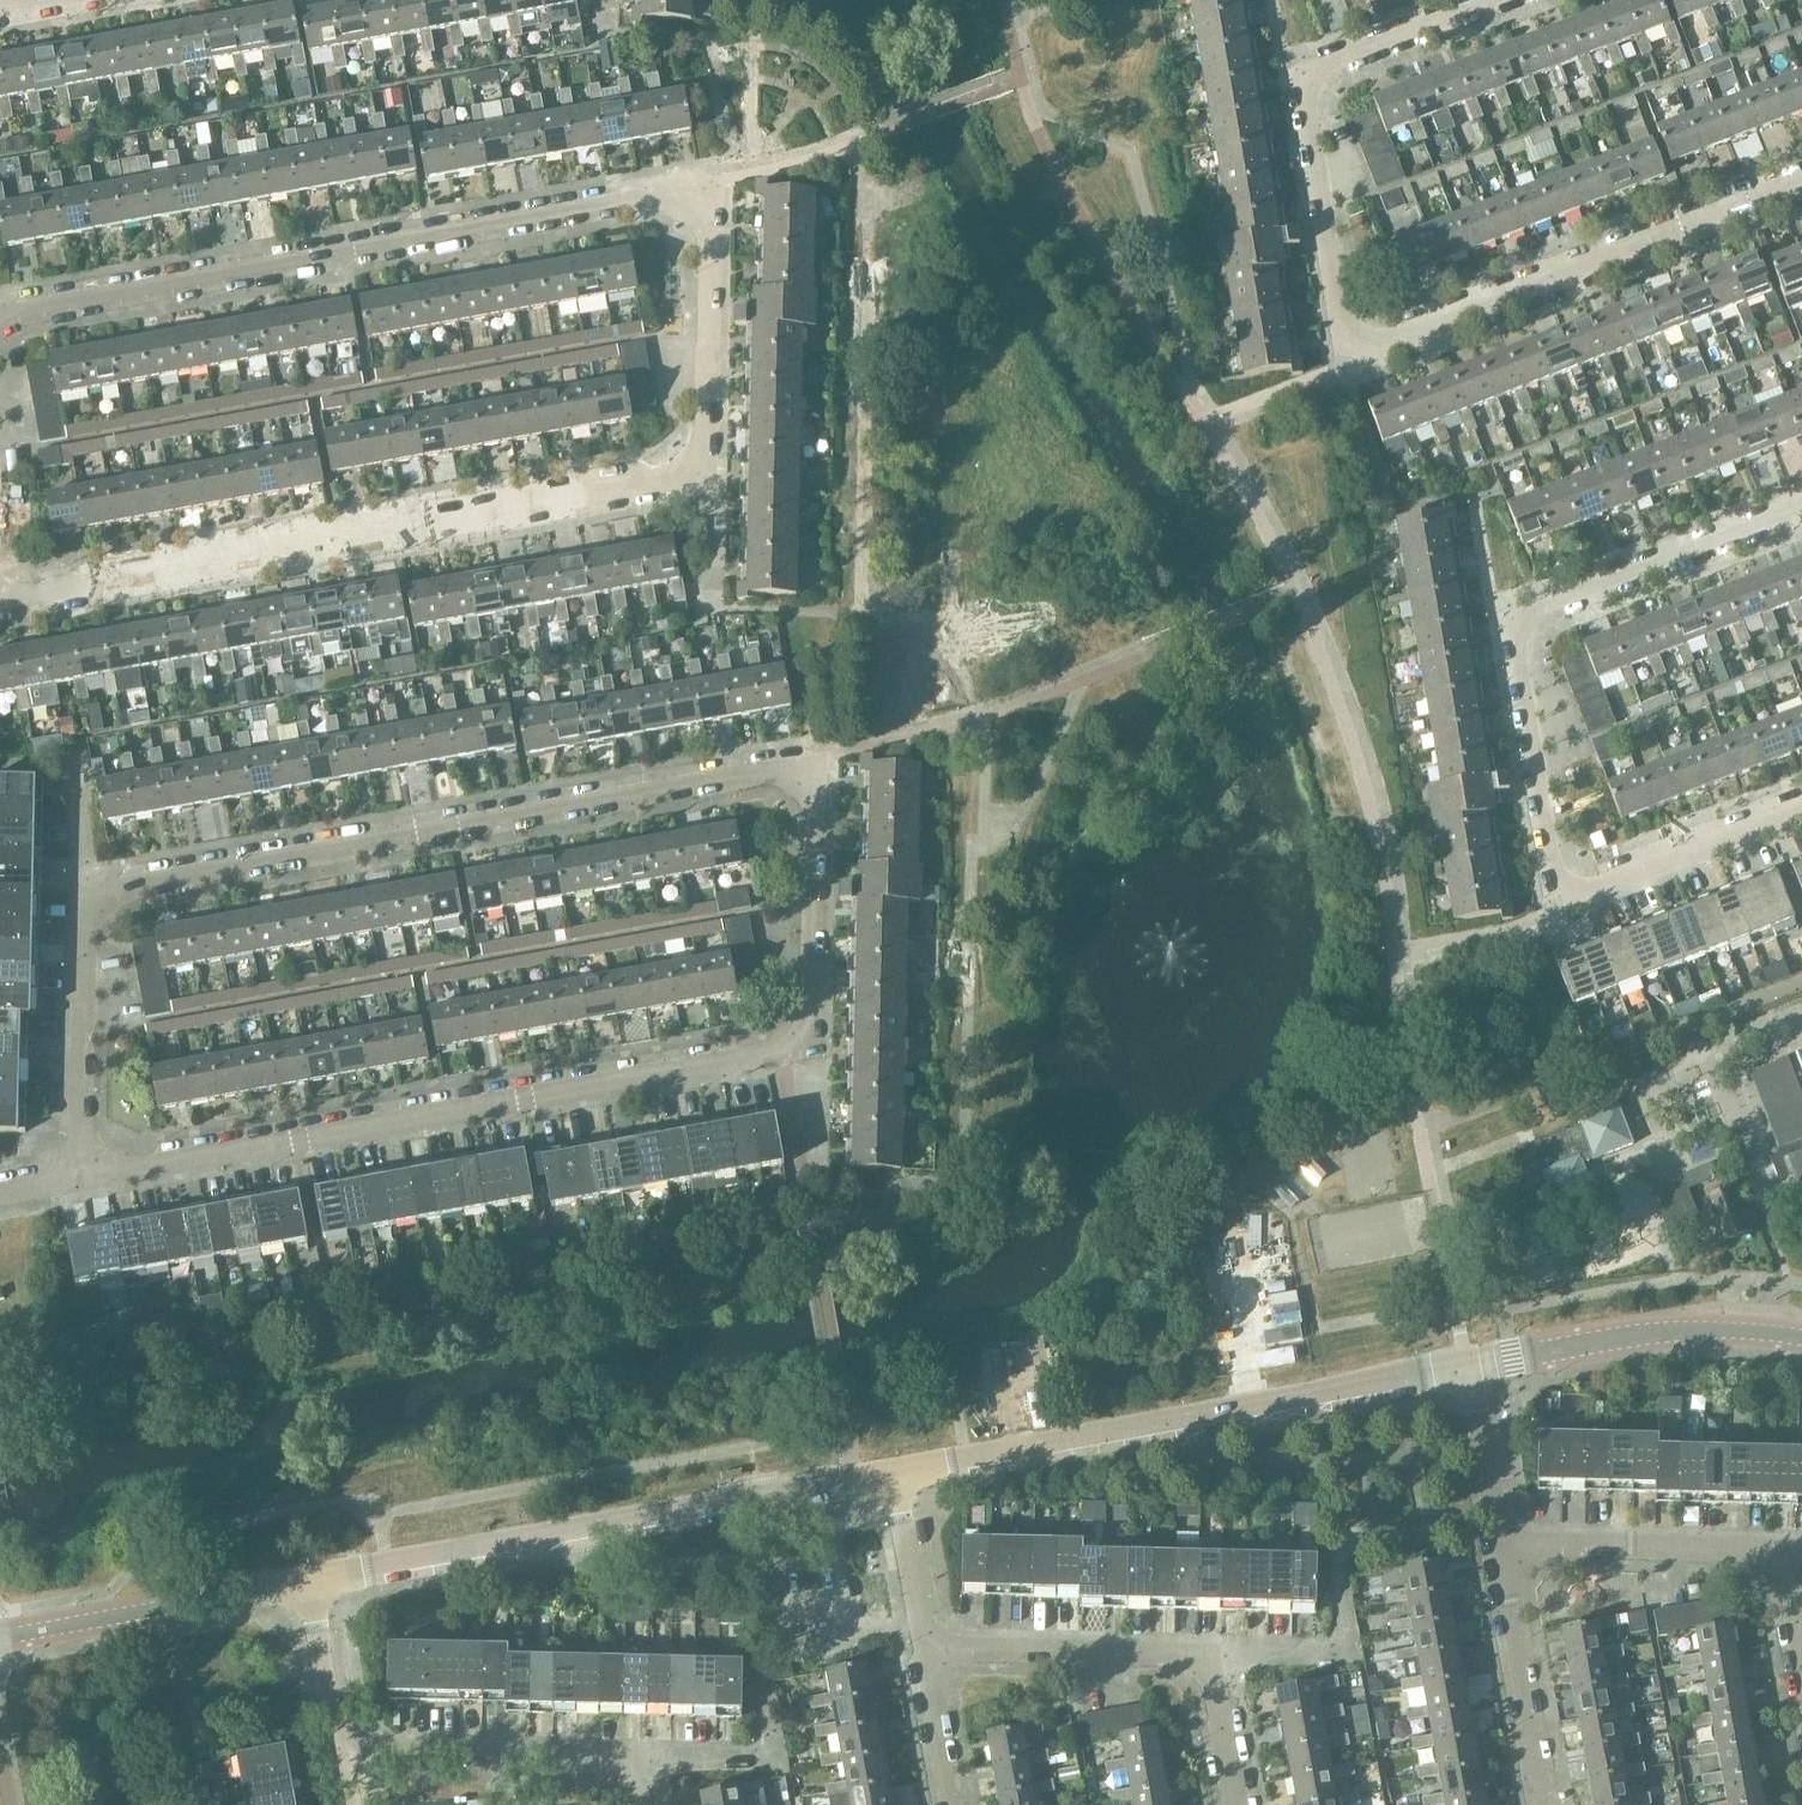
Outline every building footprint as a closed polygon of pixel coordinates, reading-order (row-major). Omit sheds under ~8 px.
[(362,2),(370,43),(373,42),(391,39),(395,60),(406,58),(402,37),(399,38),(392,0),(374,0),(362,2)] [(399,38),(402,37),(420,34),(424,54),(435,52),(431,32),(428,32),(422,0),(392,0),(399,38)] [(428,32),(431,32),(450,28),(453,49),(464,47),(461,26),(457,27),(452,0),(422,0),(428,32)] [(483,0),(452,0),(457,27),(461,26),(479,23),(483,44),(494,42),(490,21),(487,22),(483,0)] [(490,21),(508,17),(512,38),(523,36),(519,16),(516,16),(513,0),(483,0),(487,22),(490,21)] [(516,16),(519,16),(538,12),(542,33),(552,31),(548,10),(545,11),(543,0),(513,0),(516,16)] [(548,10),(567,7),(570,28),(581,26),(577,4),(575,4),(574,0),(543,0),(545,11),(548,10)] [(643,11),(634,11),(633,26),(658,26),(658,20),(692,21),(692,20),(688,20),(688,7),(692,7),(692,0),(644,0),(643,11)] [(1197,10),(1199,23),(1195,24),(1199,44),(1202,43),(1204,56),(1201,57),(1204,77),(1208,76),(1210,89),(1206,90),(1210,110),(1213,109),(1216,122),(1212,123),(1215,143),(1219,142),(1221,155),(1218,156),(1221,176),(1225,175),(1227,188),(1223,189),(1226,209),(1230,208),(1232,221),(1229,222),(1232,241),(1219,243),(1224,277),(1231,276),(1234,289),(1230,290),(1233,310),(1237,309),(1239,322),(1235,323),(1239,343),(1242,342),(1244,355),(1241,356),(1244,376),(1291,368),(1292,376),(1303,374),(1301,359),(1291,361),(1288,342),(1298,341),(1295,326),(1286,328),(1284,314),(1293,313),(1290,293),(1280,294),(1277,276),(1287,275),(1284,260),(1275,261),(1273,250),(1300,246),(1297,229),(1280,232),(1276,209),(1285,207),(1283,192),(1273,194),(1270,175),(1280,174),(1277,159),(1268,161),(1265,142),(1274,141),(1272,126),(1262,127),(1259,109),(1269,108),(1266,93),(1257,94),(1254,76),(1263,75),(1261,60),(1251,61),(1248,43),(1258,42),(1255,27),(1246,28),(1243,10),(1252,8),(1251,0),(1191,0),(1193,11),(1197,10)] [(1627,1),(1641,36),(1645,34),(1663,27),(1670,45),(1681,41),(1673,22),(1669,24),(1660,0),(1630,0),(1627,1)] [(1703,0),(1670,0),(1678,21),(1701,12),(1709,31),(1719,27),(1712,8),(1707,10),(1703,0)] [(1707,10),(1712,8),(1730,1),(1737,20),(1747,16),(1741,0),(1703,0),(1707,10)] [(1765,9),(1775,5),(1773,0),(1761,0),(1765,9)] [(1627,1),(1599,12),(1613,47),(1617,45),(1635,38),(1642,56),(1653,52),(1645,34),(1641,36),(1627,1)] [(340,48),(344,48),(362,44),(366,65),(377,63),(373,42),(370,43),(362,2),(333,8),(340,48)] [(293,5),(262,11),(270,52),(273,51),(292,48),(296,68),(306,67),(302,44),(300,45),(293,5)] [(340,48),(333,8),(303,13),(310,54),(333,50),(337,70),(347,68),(344,48),(340,48)] [(241,57),(244,56),(262,53),(266,74),(277,72),(273,51),(270,52),(262,11),(233,16),(241,57)] [(1599,12),(1571,23),(1585,57),(1589,56),(1607,49),(1614,67),(1624,63),(1617,45),(1613,47),(1599,12)] [(241,57),(233,16),(204,21),(211,62),(215,62),(233,58),(237,79),(248,77),(244,56),(241,57)] [(204,21),(175,27),(182,68),(185,67),(204,64),(208,85),(218,83),(215,62),(211,62),(204,21)] [(1571,23),(1543,34),(1556,68),(1561,67),(1579,60),(1586,78),(1596,74),(1589,56),(1585,57),(1571,23)] [(182,68),(175,27),(145,32),(153,73),(156,72),(175,69),(178,90),(189,88),(185,67),(182,68)] [(153,73),(145,32),(116,37),(124,78),(127,78),(145,74),(149,95),(160,93),(156,72),(153,73)] [(1797,46),(1801,45),(1801,33),(1793,36),(1797,46)] [(1543,34),(1515,45),(1528,79),(1533,78),(1550,71),(1558,89),(1568,85),(1561,67),(1556,68),(1543,34)] [(116,37),(87,43),(94,84),(96,83),(116,80),(120,101),(131,99),(127,78),(124,78),(116,37)] [(1765,47),(1769,57),(1790,49),(1786,39),(1765,47)] [(87,43),(57,48),(64,89),(68,89),(86,85),(90,106),(100,104),(96,83),(94,84),(87,43)] [(1700,50),(1705,64),(1721,58),(1715,44),(1700,50)] [(1515,45),(1487,56),(1500,90),(1505,88),(1522,82),(1529,100),(1540,96),(1533,78),(1528,79),(1515,45)] [(35,94),(38,94),(57,91),(61,111),(72,109),(68,89),(64,89),(57,48),(28,54),(35,94)] [(1737,58),(1741,68),(1762,60),(1758,50),(1737,58)] [(0,59),(0,67),(6,100),(9,99),(28,96),(31,117),(42,115),(38,94),(35,94),(28,54),(0,59)] [(1487,56),(1459,67),(1472,101),(1476,99),(1494,93),(1501,111),(1512,107),(1505,88),(1500,90),(1487,56)] [(1709,69),(1713,79),(1733,71),(1729,61),(1709,69)] [(2,122),(13,120),(9,99),(6,100),(0,67),(0,110),(2,122)] [(1444,112),(1448,110),(1466,103),(1473,122),(1484,118),(1476,99),(1472,101),(1459,67),(1430,77),(1444,112)] [(514,70),(501,72),(503,86),(513,84),(516,79),(514,70)] [(1681,80),(1685,90),(1705,82),(1701,72),(1681,80)] [(647,76),(651,97),(654,96),(662,138),(692,132),(685,91),(662,95),(658,74),(647,76)] [(1771,85),(1784,120),(1801,114),(1801,83),(1799,74),(1771,85)] [(1444,112),(1430,77),(1402,88),(1416,123),(1420,121),(1438,114),(1445,133),(1455,129),(1448,110),(1444,112)] [(618,82),(621,102),(625,101),(632,143),(662,138),(654,96),(651,97),(632,100),(629,80),(618,82)] [(1652,91),(1657,101),(1677,93),(1673,83),(1652,91)] [(589,87),(592,107),(596,107),(603,148),(632,143),(625,101),(621,102),(603,105),(599,85),(589,87)] [(1771,85),(1742,96),(1756,131),(1784,120),(1771,85)] [(1416,123),(1402,88),(1374,99),(1378,111),(1384,125),(1387,134),(1410,125),(1417,144),(1427,140),(1420,121),(1416,123)] [(559,92),(563,113),(566,112),(574,154),(603,148),(596,107),(592,107),(574,111),(570,90),(559,92)] [(530,98),(534,118),(537,117),(545,159),(574,154),(566,112),(563,113),(545,116),(541,96),(530,98)] [(1714,107),(1728,142),(1756,131),(1742,96),(1714,107)] [(1614,106),(1618,116),(1638,108),(1634,98),(1614,106)] [(512,101),(501,103),(505,123),(508,123),(516,164),(545,159),(537,117),(534,118),(516,121),(512,101)] [(475,129),(479,128),(486,170),(516,164),(508,123),(505,123),(486,127),(483,106),(472,108),(475,129)] [(1728,142),(1714,107),(1686,118),(1700,153),(1728,142)] [(1585,117),(1589,127),(1610,119),(1606,109),(1585,117)] [(1384,125),(1378,111),(1351,122),(1356,135),(1384,125)] [(442,114),(446,134),(449,134),(457,175),(486,170),(479,128),(475,129),(457,132),(453,112),(442,114)] [(372,117),(376,137),(379,137),(387,178),(417,173),(409,131),(387,135),(383,115),(372,117)] [(449,134),(446,134),(428,137),(424,117),(413,119),(417,142),(420,141),(427,181),(457,175),(449,134)] [(1700,153),(1686,118),(1658,129),(1671,164),(1700,153)] [(343,122),(347,143),(350,142),(358,184),(387,178),(379,137),(376,137),(358,141),(354,120),(343,122)] [(1557,127),(1561,138),(1582,130),(1578,120),(1557,127)] [(321,147),(328,189),(358,184),(350,142),(347,143),(329,146),(325,125),(314,127),(318,148),(321,147)] [(1387,134),(1384,125),(1356,135),(1361,148),(1389,138),(1387,134)] [(1529,138),(1533,149),(1553,141),(1549,130),(1529,138)] [(291,153),(299,194),(328,189),(321,147),(318,148),(300,151),(296,131),(285,133),(289,153),(291,153)] [(53,134),(43,136),(45,146),(55,145),(53,134)] [(291,153),(289,153),(270,157),(267,136),(256,138),(259,159),(262,158),(270,200),(299,194),(291,153)] [(1394,151),(1389,138),(1361,148),(1367,162),(1394,151)] [(226,143),(230,164),(233,163),(240,205),(270,200),(262,158),(259,159),(241,162),(237,141),(226,143)] [(1501,149),(1505,160),(1525,152),(1521,141),(1501,149)] [(1623,153),(1636,188),(1665,177),(1652,142),(1623,153)] [(203,169),(211,210),(240,205),(233,163),(230,164),(212,167),(208,147),(196,149),(200,169),(203,169)] [(1400,164),(1394,151),(1367,162),(1372,175),(1400,164)] [(203,169),(200,169),(182,173),(178,152),(167,154),(171,175),(174,174),(181,216),(211,210),(203,169)] [(1473,160),(1477,171),(1497,163),(1493,152),(1473,160)] [(1623,153),(1595,164),(1608,199),(1636,188),(1623,153)] [(144,179),(152,221),(181,216),(174,174),(171,175),(152,178),(149,158),(138,160),(142,180),(144,179)] [(115,185),(123,227),(152,221),(144,179),(142,180),(123,183),(119,163),(108,165),(112,185),(115,185)] [(1444,171),(1448,182),(1469,174),(1465,163),(1444,171)] [(1405,179),(1400,164),(1372,175),(1377,189),(1405,179)] [(1566,175),(1580,210),(1608,199),(1595,164),(1566,175)] [(86,190),(94,232),(123,227),(115,185),(112,185),(94,189),(90,168),(79,170),(83,191),(86,190)] [(57,196),(64,237),(94,232),(86,190),(83,191),(65,194),(61,174),(50,176),(54,196),(57,196)] [(1417,182),(1421,192),(1441,185),(1437,174),(1417,182)] [(1580,210),(1566,175),(1538,186),(1552,221),(1580,210)] [(21,181),(25,201),(27,201),(35,243),(64,237),(57,196),(54,196),(35,199),(32,179),(21,181)] [(816,328),(817,293),(810,293),(810,280),(814,280),(814,260),(810,259),(811,246),(814,246),(815,226),(811,226),(811,213),(815,213),(816,192),(768,191),(768,183),(757,183),(757,198),(767,199),(766,217),(757,217),(756,232),(766,232),(766,251),(756,250),(756,265),(765,266),(765,284),(755,284),(755,299),(765,299),(764,311),(737,310),(736,327),(754,327),(754,351),(744,351),(744,366),(754,366),(753,385),(744,384),(743,399),(753,400),(752,418),(743,418),(743,433),(752,433),(752,452),(742,451),(742,467),(751,467),(751,485),(741,485),(741,500),(751,500),(750,519),(741,519),(740,534),(750,534),(750,552),(740,552),(740,567),(749,567),(749,586),(739,586),(739,601),(763,601),(763,595),(793,596),(794,581),(797,582),(798,561),(794,561),(794,548),(798,548),(798,528),(795,528),(795,514),(799,514),(799,494),(796,494),(796,481),(799,481),(800,461),(796,461),(797,447),(800,447),(801,427),(797,427),(797,414),(801,414),(801,394),(798,394),(798,380),(802,380),(802,360),(799,360),(799,347),(803,347),(803,328),(816,328)] [(25,201),(6,205),(2,184),(0,185),(0,221),(5,248),(35,243),(27,201),(25,201)] [(1399,189),(1407,209),(1418,205),(1410,185),(1399,189)] [(1510,196),(1524,232),(1552,221),(1538,186),(1510,196)] [(1406,207),(1400,190),(1380,198),(1387,215),(1406,207)] [(1482,207),(1496,242),(1524,232),(1510,196),(1482,207)] [(1482,207),(1454,218),(1468,253),(1496,242),(1482,207)] [(1454,218),(1426,229),(1439,264),(1468,253),(1454,218)] [(1439,264),(1426,229),(1397,240),(1411,275),(1439,264)] [(1798,249),(1769,260),(1784,299),(1801,292),(1801,260),(1798,249)] [(637,291),(630,250),(599,256),(607,297),(637,291)] [(1744,304),(1747,303),(1765,296),(1772,316),(1783,312),(1775,292),(1772,293),(1757,254),(1729,265),(1744,304)] [(607,297),(599,256),(570,261),(577,302),(607,297)] [(570,261),(540,267),(548,307),(577,302),(570,261)] [(1716,315),(1720,314),(1737,307),(1745,327),(1755,323),(1747,303),(1744,304),(1729,265),(1701,276),(1716,315)] [(540,267),(510,272),(518,313),(548,307),(540,267)] [(510,272),(481,278),(488,318),(518,313),(510,272)] [(1688,326),(1692,324),(1709,318),(1717,337),(1727,333),(1720,314),(1716,315),(1701,276),(1673,287),(1688,326)] [(451,283),(459,324),(488,318),(481,278),(451,283)] [(451,283),(422,288),(429,329),(459,324),(451,283)] [(1661,337),(1664,335),(1682,329),(1689,348),(1700,344),(1692,324),(1688,326),(1673,287),(1646,297),(1661,337)] [(422,288),(392,294),(399,334),(429,329),(422,288)] [(392,294),(361,299),(369,340),(399,334),(392,294)] [(1661,337),(1646,297),(1618,308),(1633,347),(1636,346),(1654,339),(1661,359),(1672,355),(1664,335),(1661,337)] [(350,301),(319,307),(326,348),(357,342),(350,301)] [(319,307),(289,312),(297,353),(326,348),(319,307)] [(1605,358),(1609,357),(1626,350),(1634,370),(1644,366),(1636,346),(1633,347),(1618,308),(1590,319),(1605,358)] [(289,312),(260,318),(267,359),(297,353),(289,312)] [(260,318),(230,323),(238,364),(267,359),(260,318)] [(1578,369),(1581,368),(1598,361),(1606,380),(1616,376),(1609,357),(1605,358),(1590,319),(1562,330),(1578,369)] [(230,323),(201,329),(208,369),(238,364),(230,323)] [(623,327),(625,338),(644,334),(642,323),(623,327)] [(201,329),(171,334),(178,375),(208,369),(201,329)] [(593,332),(595,343),(614,340),(612,329),(593,332)] [(1550,379),(1553,378),(1570,372),(1578,391),(1588,387),(1581,368),(1578,369),(1562,330),(1535,340),(1550,379)] [(144,339),(152,380),(178,375),(171,334),(144,339)] [(562,338),(564,349),(585,345),(583,334),(562,338)] [(144,339),(112,345),(119,386),(152,380),(144,339)] [(534,343),(536,354),(555,350),(553,340),(534,343)] [(1550,379),(1535,340),(1507,351),(1522,390),(1526,389),(1543,382),(1551,402),(1561,398),(1553,378),(1550,379)] [(644,355),(642,343),(619,347),(621,360),(644,355)] [(112,345),(82,350),(90,391),(119,386),(112,345)] [(504,348),(506,359),(525,356),(523,345),(504,348)] [(1783,366),(1801,358),(1801,353),(1800,347),(1779,355),(1783,366)] [(588,352),(590,363),(609,359),(607,348),(588,352)] [(90,391),(82,350),(51,356),(53,362),(55,375),(57,388),(59,397),(90,391)] [(474,354),(476,365),(496,361),(494,350),(474,354)] [(1495,401),(1498,400),(1515,393),(1523,412),(1533,408),(1526,389),(1522,390),(1507,351),(1479,362),(1495,401)] [(558,357),(560,368),(579,365),(577,354),(558,357)] [(647,368),(644,355),(621,360),(623,372),(647,368)] [(445,359),(447,370),(466,367),(464,356),(445,359)] [(1751,366),(1755,376),(1776,368),(1772,358),(1751,366)] [(528,363),(530,374),(550,370),(548,359),(528,363)] [(415,365),(417,376),(436,372),(434,361),(415,365)] [(53,362),(27,367),(26,367),(29,380),(55,375),(53,362)] [(1467,412),(1470,410),(1488,404),(1495,423),(1506,419),(1498,400),(1495,401),(1479,362),(1452,372),(1467,412)] [(499,368),(501,379),(520,375),(518,365),(499,368)] [(385,370),(387,381),(407,377),(405,367),(385,370)] [(649,381),(647,368),(623,372),(624,380),(625,385),(649,381)] [(1724,377),(1728,387),(1748,379),(1744,369),(1724,377)] [(469,373),(471,384),(490,381),(488,370),(469,373)] [(1439,422),(1443,421),(1460,414),(1468,434),(1478,430),(1470,410),(1467,412),(1452,372),(1424,383),(1439,422)] [(342,378),(344,389),(364,385),(362,374),(342,378)] [(55,375),(29,380),(31,393),(57,388),(55,375)] [(439,379),(441,390),(461,386),(459,375),(439,379)] [(1696,387),(1700,398),(1720,390),(1716,379),(1696,387)] [(313,383),(315,394),(334,391),(332,380),(313,383)] [(594,385),(601,426),(632,420),(630,410),(628,398),(625,385),(624,380),(594,385)] [(410,384),(412,395),(431,392),(429,381),(410,384)] [(651,393),(649,381),(625,385),(628,398),(651,393)] [(1439,422),(1424,383),(1396,394),(1411,433),(1415,432),(1432,425),(1440,445),(1450,441),(1443,421),(1439,422)] [(283,389),(285,400),(304,396),(302,385),(283,389)] [(601,426),(594,385),(564,391),(572,431),(601,426)] [(380,390),(382,401),(402,397),(400,386),(380,390)] [(57,388),(31,393),(33,406),(60,401),(59,397),(57,388)] [(1668,398),(1672,408),(1693,401),(1689,390),(1668,398)] [(253,394),(255,405),(275,402),(273,391),(253,394)] [(572,431),(564,391),(535,396),(542,437),(572,431)] [(351,395),(353,406),(372,403),(370,392),(351,395)] [(1786,399),(1801,438),(1801,437),(1801,392),(1786,399)] [(654,406),(651,393),(628,398),(630,410),(654,406)] [(1411,433),(1396,394),(1368,405),(1383,444),(1405,436),(1412,455),(1422,451),(1415,432),(1411,433)] [(224,400),(226,410),(245,407),(243,396),(224,400)] [(535,396),(505,401),(512,442),(542,437),(535,396)] [(321,400),(323,411),(342,408),(340,397),(321,400)] [(1786,399),(1758,409),(1773,448),(1801,438),(1786,399)] [(60,401),(33,406),(36,418),(62,413),(60,401)] [(194,405),(196,416),(215,412),(213,401),(194,405)] [(505,401),(475,407),(483,447),(512,442),(505,401)] [(1640,409),(1644,419),(1665,411),(1661,401),(1640,409)] [(277,408),(279,419),(299,416),(297,405),(277,408)] [(165,410),(167,421),(186,418),(184,407),(165,410)] [(475,407),(446,412),(453,453),(483,447),(475,407)] [(1730,420),(1745,459),(1773,448),(1758,409),(1730,420)] [(248,414),(250,425),(269,421),(267,410),(248,414)] [(135,416),(137,427),(156,423),(154,412),(135,416)] [(446,412),(416,417),(423,458),(453,453),(446,412)] [(1612,420),(1616,430),(1637,422),(1633,412),(1612,420)] [(62,413),(36,418),(38,431),(64,426),(62,413)] [(218,419),(220,430),(239,427),(237,416),(218,419)] [(386,423),(394,464),(423,458),(416,417),(386,423)] [(105,421),(107,432),(127,429),(125,418),(105,421)] [(1745,459),(1730,420),(1703,431),(1718,470),(1745,459)] [(188,425),(190,436),(210,432),(208,421),(188,425)] [(1584,430),(1588,441),(1609,433),(1605,422),(1584,430)] [(76,427),(78,438),(97,434),(95,423),(76,427)] [(394,464),(386,423),(357,428),(364,469),(394,464)] [(64,426),(38,431),(40,444),(67,439),(64,426)] [(159,430),(161,441),(180,438),(178,427),(159,430)] [(364,469),(357,428),(326,434),(334,475),(364,469)] [(1703,431),(1675,442),(1690,481),(1718,470),(1703,431)] [(129,436),(131,446),(150,443),(148,432),(129,436)] [(1556,441),(1560,452),(1581,444),(1577,433),(1556,441)] [(99,441),(101,452),(121,448),(119,437),(99,441)] [(1675,442),(1647,452),(1662,491),(1690,481),(1675,442)] [(89,443),(70,446),(72,457),(91,454),(89,443)] [(1533,450),(1537,461),(1553,454),(1549,444),(1533,450)] [(70,446),(60,448),(63,468),(74,466),(72,457),(70,446)] [(316,446),(285,451),(293,492),(323,486),(316,446)] [(62,466),(59,448),(39,452),(42,470),(62,466)] [(285,451),(255,457),(263,497),(293,492),(285,451)] [(1662,491),(1647,452),(1620,463),(1635,502),(1662,491)] [(1501,463),(1505,473),(1526,465),(1521,455),(1501,463)] [(255,457),(226,462),(233,503),(263,497),(255,457)] [(226,462),(196,467),(204,508),(233,503),(226,462)] [(1620,463),(1592,474),(1607,513),(1635,502),(1620,463)] [(196,467),(167,473),(175,513),(204,508),(196,467)] [(167,473),(137,478),(144,519),(175,513),(167,473)] [(1592,474),(1564,484),(1579,523),(1607,513),(1592,474)] [(107,484),(115,525),(144,519),(137,478),(107,484)] [(107,484),(78,489),(85,530),(115,525),(107,484)] [(1564,484),(1537,495),(1552,534),(1579,523),(1564,484)] [(85,530),(78,489),(47,495),(55,536),(85,530)] [(1552,534),(1537,495),(1508,506),(1523,545),(1552,534)] [(1425,688),(1429,687),(1431,700),(1427,701),(1430,721),(1434,720),(1436,734),(1433,734),(1436,754),(1440,754),(1442,767),(1438,767),(1441,786),(1428,788),(1434,823),(1441,821),(1443,834),(1440,835),(1443,855),(1447,855),(1449,868),(1445,868),(1449,888),(1452,888),(1454,900),(1451,901),(1454,921),(1501,913),(1502,921),(1513,919),(1510,904),(1501,906),(1498,888),(1507,886),(1505,871),(1496,873),(1492,854),(1502,853),(1499,838),(1490,839),(1487,821),(1496,820),(1494,805),(1478,808),(1476,796),(1510,791),(1507,774),(1489,777),(1485,749),(1494,747),(1492,737),(1483,739),(1480,721),(1489,719),(1487,703),(1477,706),(1474,688),(1484,686),(1481,671),(1472,673),(1469,655),(1478,652),(1476,637),(1466,640),(1463,621),(1473,620),(1470,606),(1461,607),(1458,588),(1467,588),(1465,572),(1455,574),(1452,555),(1462,554),(1459,539),(1450,540),(1447,522),(1456,521),(1454,506),(1429,510),(1430,516),(1401,521),(1403,535),(1400,536),(1403,556),(1407,555),(1409,568),(1405,569),(1408,589),(1412,588),(1414,601),(1411,602),(1414,622),(1418,621),(1420,634),(1416,635),(1419,655),(1423,654),(1425,667),(1422,668),(1425,688)] [(650,586),(653,585),(672,582),(676,603),(687,601),(682,579),(680,579),(673,540),(643,545),(650,586)] [(621,591),(624,591),(643,587),(646,608),(657,606),(653,585),(650,586),(643,545),(613,551),(621,591)] [(621,591),(613,551),(584,556),(591,597),(595,596),(613,593),(617,614),(628,612),(624,591),(621,591)] [(562,602),(566,601),(584,598),(588,619),(599,617),(595,596),(591,597),(584,556),(555,561),(562,602)] [(1782,568),(1795,601),(1799,600),(1801,599),(1801,560),(1782,568)] [(533,607),(537,607),(555,603),(559,624),(570,622),(566,601),(562,602),(555,561),(526,566),(533,607)] [(504,613),(507,612),(526,609),(529,630),(541,628),(537,607),(533,607),(526,566),(496,571),(496,572),(504,613)] [(1754,579),(1767,612),(1771,611),(1789,604),(1797,623),(1801,621),(1801,607),(1799,600),(1795,601),(1782,568),(1754,579)] [(504,613),(496,572),(467,577),(475,618),(478,617),(496,614),(500,635),(511,633),(507,612),(504,613)] [(467,577),(438,582),(445,623),(449,623),(467,619),(471,640),(482,638),(478,617),(475,618),(467,577)] [(1754,579),(1726,590),(1739,623),(1743,622),(1761,615),(1768,634),(1779,630),(1771,611),(1767,612),(1754,579)] [(375,626),(378,626),(397,622),(400,643),(411,641),(407,619),(405,619),(398,580),(368,585),(375,626)] [(445,623),(438,582),(408,588),(415,629),(438,625),(442,646),(453,644),(449,623),(445,623)] [(375,626),(368,585),(338,591),(346,631),(349,631),(367,628),(371,648),(382,646),(378,626),(375,626)] [(1726,590),(1698,601),(1711,634),(1715,632),(1733,626),(1740,645),(1751,641),(1743,622),(1739,623),(1726,590)] [(338,591),(309,596),(317,637),(320,636),(338,633),(342,654),(353,652),(349,631),(346,631),(338,591)] [(309,596),(280,601),(287,642),(290,642),(309,638),(312,659),(324,657),(320,636),(317,637),(309,596)] [(280,601),(251,607),(258,648),(261,647),(280,644),(283,664),(294,662),(290,642),(287,642),(280,601)] [(1670,612),(1683,645),(1687,643),(1705,636),(1712,656),(1723,652),(1715,632),(1711,634),(1698,601),(1670,612)] [(251,607),(221,612),(229,653),(232,652),(250,649),(254,670),(265,668),(261,647),(258,648),(251,607)] [(221,612),(192,617),(199,658),(203,658),(221,654),(225,675),(236,673),(232,652),(229,653),(221,612)] [(1670,612),(1642,622),(1655,656),(1659,654),(1676,647),(1684,667),(1694,663),(1687,643),(1683,645),(1670,612)] [(192,617),(162,623),(170,664),(173,663),(191,660),(195,681),(207,678),(203,658),(199,658),(192,617)] [(1642,622),(1613,633),(1626,667),(1630,665),(1648,658),(1656,678),(1666,674),(1659,654),(1655,656),(1642,622)] [(162,623),(133,628),(141,669),(144,668),(162,665),(166,686),(177,684),(173,663),(170,664),(162,623)] [(133,628),(104,633),(111,674),(114,674),(132,671),(136,691),(147,689),(144,668),(141,669),(133,628)] [(82,680),(85,679),(103,676),(107,697),(118,695),(114,674),(111,674),(104,633),(75,639),(82,680)] [(1626,667),(1613,633),(1584,645),(1589,656),(1594,670),(1597,678),(1598,678),(1620,669),(1628,689),(1638,685),(1630,665),(1626,667)] [(82,680),(75,639),(46,644),(54,685),(56,685),(74,681),(78,702),(89,700),(85,679),(82,680)] [(46,644),(16,650),(24,690),(27,690),(45,687),(49,707),(60,705),(56,685),(54,685),(46,644)] [(16,650),(0,652),(0,695),(16,692),(19,713),(30,711),(27,690),(24,690),(16,650)] [(747,652),(751,672),(754,672),(761,714),(792,708),(784,666),(762,670),(758,650),(747,652)] [(718,657),(722,678),(724,677),(732,719),(761,714),(754,672),(751,672),(733,676),(729,655),(718,657)] [(1594,670),(1589,656),(1563,667),(1568,680),(1594,670)] [(385,680),(417,674),(414,657),(382,663),(385,680)] [(689,663),(692,683),(695,683),(703,724),(732,719),(724,677),(722,678),(703,681),(700,661),(689,663)] [(1769,672),(1773,682),(1793,674),(1789,664),(1769,672)] [(659,668),(663,688),(666,688),(674,730),(703,724),(695,683),(692,683),(674,686),(670,666),(659,668)] [(1597,678),(1594,670),(1568,680),(1573,694),(1600,682),(1598,678),(1597,678)] [(630,673),(634,694),(637,693),(644,735),(674,730),(666,688),(663,688),(645,692),(641,671),(630,673)] [(1741,683),(1745,693),(1765,685),(1761,675),(1741,683)] [(601,679),(605,699),(607,699),(615,740),(644,735),(637,693),(634,694),(616,697),(612,677),(601,679)] [(572,684),(575,704),(578,704),(586,746),(615,740),(607,699),(605,699),(586,702),(583,682),(572,684)] [(1578,707),(1605,697),(1600,682),(1573,694),(1578,707)] [(1713,694),(1717,704),(1737,696),(1733,686),(1713,694)] [(542,689),(546,710),(549,709),(557,751),(586,746),(578,704),(575,704),(557,708),(553,687),(542,689)] [(472,693),(476,713),(479,713),(487,754),(517,749),(510,707),(487,711),(483,691),(472,693)] [(549,709),(546,710),(528,713),(524,693),(513,695),(517,717),(520,716),(527,756),(557,751),(549,709)] [(443,698),(447,719),(453,718),(460,759),(487,754),(479,713),(476,713),(458,717),(454,696),(443,698)] [(1610,709),(1605,697),(1578,707),(1584,720),(1610,709)] [(1684,705),(1688,715),(1709,707),(1705,697),(1684,705)] [(414,703),(417,724),(421,723),(428,765),(460,759),(453,718),(447,719),(428,722),(424,701),(414,703)] [(384,709),(388,729),(392,729),(399,770),(428,765),(421,723),(417,724),(399,727),(395,707),(384,709)] [(1656,716),(1660,726),(1681,718),(1677,708),(1656,716)] [(1616,723),(1610,710),(1584,720),(1589,734),(1616,723)] [(1778,719),(1792,754),(1801,750),(1801,710),(1778,719)] [(355,714),(359,735),(362,734),(370,775),(399,770),(392,729),(388,729),(370,733),(366,712),(355,714)] [(326,719),(330,740),(333,739),(341,781),(370,775),(362,734),(359,735),(341,738),(337,717),(326,719)] [(1628,727),(1632,737),(1653,729),(1648,719),(1628,727)] [(1792,754),(1778,719),(1750,730),(1764,765),(1792,754)] [(296,725),(300,745),(304,745),(311,786),(341,781),(333,739),(330,740),(311,743),(308,723),(296,725)] [(274,750),(282,792),(311,786),(304,745),(300,745),(281,749),(278,728),(267,730),(270,751),(274,750)] [(1764,765),(1750,730),(1722,741),(1735,776),(1764,765)] [(1624,744),(1618,731),(1592,741),(1596,755),(1617,747),(1618,748),(1624,744)] [(274,750),(270,751),(252,754),(248,733),(237,735),(241,756),(245,755),(252,797),(282,792),(274,750)] [(208,741),(212,761),(215,761),(223,802),(252,797),(245,755),(241,756),(223,759),(219,739),(208,741)] [(43,741),(34,743),(36,759),(46,759),(43,741)] [(1722,741),(1694,752),(1707,787),(1735,776),(1722,741)] [(179,746),(183,767),(186,766),(194,807),(223,802),(215,761),(212,761),(194,765),(190,744),(179,746)] [(1596,755),(1600,765),(1621,757),(1618,748),(1617,747),(1596,755)] [(150,751),(153,772),(157,771),(165,813),(194,807),(186,766),(183,767),(164,770),(161,749),(150,751)] [(1694,752),(1666,763),(1679,798),(1707,787),(1694,752)] [(120,757),(124,777),(128,777),(135,818),(165,813),(157,771),(153,772),(135,775),(131,755),(120,757)] [(844,1160),(843,1175),(868,1176),(868,1170),(898,1171),(898,1157),(902,1157),(902,1136),(899,1136),(899,1123),(903,1123),(903,1103),(900,1103),(900,1089),(903,1090),(904,1069),(900,1069),(901,1056),(904,1056),(905,1036),(901,1036),(901,1022),(905,1023),(905,1002),(902,1002),(902,989),(906,989),(906,969),(903,969),(903,955),(907,955),(907,935),(903,935),(904,922),(907,922),(908,903),(921,903),(922,868),(914,868),(915,855),(918,855),(919,835),(915,835),(916,821),(919,822),(920,801),(916,801),(916,788),(920,788),(920,768),(873,767),(873,759),(862,758),(862,773),(872,774),(871,792),(862,792),(861,807),(871,807),(870,825),(861,825),(861,840),(870,840),(870,859),(860,859),(860,874),(869,874),(869,886),(841,885),(841,903),(859,903),(859,926),(849,926),(849,941),(858,941),(858,959),(848,959),(848,974),(857,974),(857,993),(847,993),(847,1008),(857,1008),(856,1026),(847,1026),(846,1041),(856,1041),(856,1060),(846,1060),(846,1075),(855,1075),(855,1093),(845,1093),(845,1108),(854,1109),(854,1127),(844,1127),(844,1142),(854,1142),(853,1161),(844,1160)] [(128,777),(124,777),(106,781),(102,760),(91,762),(95,784),(98,784),(105,824),(135,818),(128,777)] [(1666,763),(1637,774),(1651,809),(1679,798),(1666,763)] [(1651,809),(1637,774),(1608,785),(1622,820),(1651,809)] [(43,804),(44,780),(0,779),(0,803),(43,804)] [(42,828),(43,804),(0,803),(0,827),(42,828)] [(735,825),(704,831),(712,871),(743,866),(735,825)] [(42,851),(42,828),(0,827),(0,850),(42,851)] [(704,831),(675,836),(682,877),(712,871),(704,831)] [(675,836),(645,841),(652,882),(682,877),(675,836)] [(645,841),(615,847),(623,888),(652,882),(645,841)] [(615,847),(586,852),(593,893),(623,888),(615,847)] [(41,874),(42,851),(0,850),(0,873),(41,874)] [(586,852),(556,858),(564,898),(593,893),(586,852)] [(556,858),(527,863),(534,904),(564,898),(556,858)] [(1790,863),(1801,894),(1801,858),(1790,863)] [(527,863),(497,869),(504,909),(534,904),(527,863)] [(504,909),(497,869),(466,874),(474,915),(504,909)] [(1795,921),(1774,869),(1752,878),(1772,930),(1795,921)] [(41,898),(41,874),(0,873),(0,897),(41,898)] [(455,876),(424,882),(431,923),(462,917),(455,876)] [(1772,930),(1752,878),(1730,886),(1750,938),(1772,930)] [(424,882),(394,887),(402,928),(431,923),(424,882)] [(1730,886),(1708,895),(1728,947),(1750,938),(1730,886)] [(394,887),(365,893),(372,933),(402,928),(394,887)] [(748,890),(728,893),(731,912),(751,908),(748,890)] [(365,893),(335,898),(342,939),(372,933),(365,893)] [(716,895),(718,903),(720,914),(731,912),(727,893),(716,895)] [(1686,903),(1706,955),(1728,947),(1708,895),(1686,903)] [(40,921),(41,898),(0,897),(0,920),(40,921)] [(335,898),(305,904),(313,944),(342,939),(335,898)] [(720,914),(718,903),(699,906),(701,917),(720,914)] [(305,904),(276,909),(283,950),(313,944),(305,904)] [(1706,955),(1684,904),(1664,912),(1684,964),(1706,955)] [(669,912),(671,923),(690,919),(688,908),(669,912)] [(276,909),(246,914),(254,955),(283,950),(276,909)] [(1684,964),(1664,912),(1641,920),(1662,973),(1684,964)] [(246,914),(217,920),(224,960),(254,955),(246,914)] [(640,917),(642,928),(661,925),(659,914),(640,917)] [(723,921),(726,934),(752,929),(749,916),(723,921)] [(610,923),(612,934),(631,930),(629,919),(610,923)] [(0,920),(0,944),(40,945),(40,921),(0,920)] [(217,920),(187,925),(194,966),(224,960),(217,920)] [(1641,920),(1620,929),(1640,981),(1662,973),(1641,920)] [(692,926),(694,937),(714,934),(711,923),(692,926)] [(194,966),(187,925),(156,931),(158,937),(160,950),(162,963),(163,968),(164,971),(194,966)] [(580,928),(582,939),(602,936),(600,925),(580,928)] [(663,932),(665,943),(684,939),(682,928),(663,932)] [(752,929),(726,934),(728,947),(754,942),(752,929)] [(1620,929),(1598,937),(1618,989),(1640,981),(1620,929)] [(551,934),(553,945),(572,941),(570,930),(551,934)] [(633,937),(635,948),(654,945),(652,934),(633,937)] [(521,939),(523,950),(542,946),(540,935),(521,939)] [(158,937),(131,942),(134,955),(160,950),(158,937)] [(1576,946),(1596,998),(1618,989),(1598,937),(1576,946)] [(603,943),(605,954),(625,950),(623,939),(603,943)] [(491,944),(493,955),(513,952),(511,941),(491,944)] [(754,942),(728,947),(729,954),(730,959),(756,955),(754,942)] [(39,968),(40,945),(0,944),(0,967),(39,968)] [(574,948),(576,959),(595,955),(593,945),(574,948)] [(1596,998),(1576,946),(1553,955),(1573,1007),(1596,998)] [(448,952),(450,963),(469,960),(467,949),(448,952)] [(160,950),(134,955),(134,957),(136,968),(162,963),(160,950)] [(544,953),(546,964),(565,961),(563,950),(544,953)] [(418,958),(420,969),(440,965),(438,954),(418,958)] [(729,954),(698,960),(706,1001),(737,995),(735,985),(732,972),(730,959),(729,954)] [(514,959),(516,970),(536,966),(534,955),(514,959)] [(759,967),(756,955),(730,959),(732,972),(759,967)] [(389,963),(391,974),(410,971),(408,960),(389,963)] [(698,960),(669,965),(676,1006),(706,1001),(698,960)] [(485,964),(487,975),(506,972),(504,961),(485,964)] [(162,963),(136,968),(137,973),(138,980),(165,975),(164,971),(163,968),(162,963)] [(359,969),(361,980),(380,976),(378,965),(359,969)] [(669,965),(639,971),(647,1011),(676,1006),(669,965)] [(455,970),(457,981),(477,977),(474,966),(455,970)] [(38,991),(39,968),(0,967),(0,990),(38,991)] [(761,980),(759,967),(732,972),(735,985),(761,980)] [(329,974),(331,985),(351,981),(349,971),(329,974)] [(609,976),(617,1017),(647,1011),(639,971),(609,976)] [(426,975),(428,986),(447,983),(445,972),(426,975)] [(165,975),(138,980),(140,988),(141,993),(167,988),(166,983),(165,975)] [(300,979),(302,990),(321,987),(319,976),(300,979)] [(580,982),(587,1022),(617,1017),(609,976),(580,982)] [(382,983),(384,994),(403,990),(402,979),(382,983)] [(270,985),(272,996),(292,992),(290,981),(270,985)] [(580,982),(550,987),(558,1028),(587,1022),(580,982)] [(353,988),(355,999),(371,996),(369,985),(353,988)] [(240,990),(242,1001),(262,998),(260,987),(240,990)] [(521,992),(528,1033),(558,1028),(550,987),(521,992)] [(167,988),(141,993),(143,1003),(143,1006),(169,1001),(169,998),(167,988)] [(28,1015),(28,1016),(38,1016),(38,991),(0,990),(0,1014),(28,1015)] [(323,994),(325,1005),(344,1001),(342,990),(323,994)] [(211,996),(213,1007),(232,1003),(230,992),(211,996)] [(491,998),(499,1039),(528,1033),(521,992),(491,998)] [(293,999),(295,1010),(315,1007),(313,996),(293,999)] [(181,1001),(183,1012),(203,1009),(201,998),(181,1001)] [(491,998),(461,1003),(469,1044),(499,1039),(491,998)] [(169,1001),(143,1006),(145,1018),(172,1014),(169,1001)] [(264,1005),(266,1016),(285,1012),(283,1001),(264,1005)] [(469,1044),(461,1003),(431,1009),(438,1050),(469,1044)] [(234,1010),(236,1021),(255,1017),(254,1007),(234,1010)] [(204,1015),(207,1026),(226,1023),(224,1012),(204,1015)] [(28,1039),(28,1016),(28,1015),(0,1014),(0,1038),(28,1039)] [(175,1021),(177,1032),(196,1028),(194,1017),(175,1021)] [(390,1026),(398,1067),(428,1061),(421,1021),(390,1026)] [(167,1034),(165,1023),(145,1026),(147,1037),(167,1034)] [(398,1067),(390,1026),(361,1031),(368,1072),(398,1067)] [(361,1031),(331,1037),(339,1078),(368,1072),(361,1031)] [(331,1037),(302,1042),(309,1083),(339,1078),(331,1037)] [(27,1062),(28,1039),(0,1038),(0,1062),(27,1062)] [(309,1083),(302,1042),(272,1048),(279,1088),(309,1083)] [(272,1048),(242,1053),(250,1094),(279,1088),(272,1048)] [(242,1053),(213,1058),(220,1099),(250,1094),(242,1053)] [(1796,1056),(1798,1060),(1789,1064),(1787,1059),(1750,1073),(1779,1148),(1768,1153),(1777,1176),(1788,1172),(1798,1197),(1801,1196),(1801,1053),(1796,1056)] [(213,1058),(183,1064),(190,1105),(220,1099),(213,1058)] [(27,1086),(27,1062),(0,1062),(0,1085),(27,1086)] [(190,1105),(183,1064),(152,1069),(160,1110),(190,1105)] [(26,1109),(27,1086),(0,1085),(0,1109),(26,1109)] [(1498,1157),(1521,1217),(1501,1224),(1517,1265),(1558,1249),(1545,1217),(1596,1197),(1583,1164),(1634,1145),(1618,1104),(1577,1119),(1580,1126),(1498,1157)] [(0,1109),(0,1132),(26,1133),(26,1109),(0,1109)] [(774,1110),(750,1114),(760,1169),(784,1165),(774,1110)] [(750,1114),(727,1118),(737,1174),(760,1169),(750,1114)] [(727,1118),(704,1123),(714,1178),(737,1174),(727,1118)] [(704,1123),(681,1127),(691,1182),(714,1178),(704,1123)] [(691,1182),(681,1127),(658,1131),(668,1186),(691,1182)] [(635,1135),(645,1190),(668,1186),(658,1131),(635,1135)] [(635,1135),(612,1139),(622,1195),(645,1190),(635,1135)] [(589,1144),(599,1199),(622,1195),(612,1139),(589,1144)] [(589,1144),(566,1148),(576,1203),(599,1199),(589,1144)] [(500,1150),(510,1205),(534,1201),(524,1146),(500,1150)] [(576,1203),(566,1148),(542,1152),(552,1207),(576,1203)] [(477,1155),(487,1210),(510,1205),(500,1150),(477,1155)] [(454,1159),(464,1214),(487,1210),(477,1155),(454,1159)] [(464,1214),(454,1159),(431,1163),(441,1218),(464,1214)] [(431,1163),(408,1167),(418,1222),(441,1218),(431,1163)] [(408,1167),(385,1171),(395,1226),(418,1222),(408,1167)] [(385,1171),(362,1175),(372,1231),(395,1226),(385,1171)] [(362,1175),(339,1180),(349,1235),(372,1231),(362,1175)] [(349,1235),(339,1180),(315,1184),(325,1239),(349,1235)] [(1685,1181),(1653,1193),(1672,1243),(1704,1231),(1688,1190),(1685,1181)] [(298,1187),(274,1191),(284,1247),(308,1242),(298,1187)] [(274,1191),(251,1196),(261,1251),(284,1247),(274,1191)] [(1706,1200),(1723,1242),(1748,1232),(1732,1191),(1706,1200)] [(251,1196),(228,1200),(238,1255),(261,1251),(251,1196)] [(205,1204),(215,1259),(238,1255),(228,1200),(205,1204)] [(205,1204),(182,1208),(192,1263),(215,1259),(205,1204)] [(182,1208),(159,1212),(169,1268),(192,1263),(182,1208)] [(159,1212),(136,1217),(146,1272),(169,1268),(159,1212)] [(136,1217),(113,1221),(123,1276),(146,1272),(136,1217)] [(113,1221),(90,1225),(100,1280),(123,1276),(113,1221)] [(100,1280),(90,1225),(66,1229),(76,1285),(100,1280)] [(1538,1490),(1562,1491),(1564,1435),(1540,1434),(1538,1490)] [(1562,1491),(1586,1492),(1587,1436),(1564,1435),(1562,1491)] [(1586,1492),(1609,1492),(1611,1436),(1587,1436),(1586,1492)] [(1609,1492),(1633,1493),(1634,1437),(1611,1436),(1609,1492)] [(1633,1493),(1656,1493),(1657,1447),(1658,1447),(1659,1438),(1634,1437),(1633,1493)] [(1655,1503),(1680,1504),(1681,1448),(1658,1447),(1657,1447),(1656,1493),(1655,1503)] [(1680,1504),(1703,1504),(1705,1448),(1681,1448),(1680,1504)] [(1703,1504),(1727,1505),(1728,1449),(1705,1448),(1703,1504)] [(1727,1505),(1750,1505),(1751,1449),(1728,1449),(1727,1505)] [(1750,1505),(1774,1506),(1775,1450),(1751,1449),(1750,1505)] [(1774,1506),(1797,1507),(1798,1451),(1775,1450),(1774,1506)] [(987,1596),(988,1541),(963,1540),(962,1596),(987,1596)] [(1012,1541),(988,1541),(987,1596),(1010,1596),(1012,1541)] [(1035,1541),(1012,1541),(1010,1596),(1034,1597),(1035,1541)] [(1057,1598),(1059,1542),(1035,1541),(1034,1597),(1057,1598)] [(1080,1598),(1082,1542),(1059,1542),(1057,1598),(1080,1598)] [(1083,1552),(1083,1542),(1082,1542),(1080,1598),(1080,1608),(1105,1608),(1106,1552),(1083,1552)] [(1105,1608),(1128,1609),(1129,1553),(1106,1552),(1105,1608)] [(1151,1609),(1153,1554),(1129,1553),(1128,1609),(1151,1609)] [(1153,1554),(1151,1609),(1175,1610),(1176,1554),(1153,1554)] [(1200,1555),(1176,1554),(1175,1610),(1198,1611),(1200,1555)] [(1200,1555),(1198,1611),(1222,1611),(1223,1556),(1200,1555)] [(1222,1611),(1245,1612),(1246,1556),(1223,1556),(1222,1611)] [(1245,1612),(1268,1613),(1270,1557),(1246,1556),(1245,1612)] [(1268,1613),(1292,1613),(1293,1557),(1270,1557),(1268,1613)] [(1293,1557),(1292,1613),(1316,1614),(1318,1558),(1293,1557)] [(1387,1606),(1407,1602),(1407,1598),(1449,1590),(1443,1560),(1401,1567),(1405,1591),(1385,1595),(1387,1606)] [(1393,1636),(1413,1632),(1412,1627),(1454,1619),(1449,1590),(1407,1598),(1407,1602),(1411,1621),(1391,1624),(1393,1636)] [(1722,1626),(1718,1600),(1705,1602),(1710,1628),(1722,1626)] [(1710,1628),(1705,1602),(1692,1604),(1697,1630),(1710,1628)] [(1697,1630),(1692,1604),(1679,1607),(1684,1633),(1697,1630)] [(1684,1633),(1679,1607),(1667,1609),(1671,1635),(1684,1633)] [(1671,1635),(1667,1609),(1654,1611),(1659,1637),(1671,1635)] [(1649,1632),(1645,1611),(1627,1615),(1631,1635),(1649,1632)] [(1562,1629),(1568,1660),(1604,1653),(1603,1649),(1600,1631),(1619,1627),(1617,1616),(1597,1620),(1597,1623),(1562,1629)] [(1417,1656),(1459,1649),(1454,1619),(1412,1627),(1413,1632),(1416,1650),(1396,1653),(1398,1664),(1418,1661),(1417,1656)] [(1683,1669),(1702,1666),(1701,1662),(1738,1655),(1732,1624),(1696,1631),(1700,1655),(1681,1658),(1683,1669)] [(388,1701),(413,1702),(415,1646),(390,1645),(388,1701)] [(415,1646),(413,1702),(437,1702),(438,1646),(415,1646)] [(438,1646),(437,1702),(461,1703),(462,1647),(438,1646)] [(1568,1660),(1573,1690),(1610,1683),(1609,1679),(1605,1660),(1625,1657),(1623,1646),(1603,1649),(1604,1653),(1568,1660)] [(461,1703),(484,1703),(485,1647),(462,1647),(461,1703)] [(509,1648),(485,1647),(484,1703),(506,1704),(509,1657),(509,1648)] [(1417,1656),(1418,1661),(1422,1679),(1401,1683),(1403,1694),(1423,1690),(1423,1686),(1465,1678),(1459,1649),(1417,1656)] [(1688,1699),(1707,1695),(1707,1691),(1743,1685),(1738,1655),(1701,1662),(1702,1666),(1705,1684),(1686,1688),(1688,1699)] [(531,1658),(509,1657),(506,1704),(506,1713),(530,1714),(531,1658)] [(530,1714),(554,1714),(555,1658),(531,1658),(530,1714)] [(554,1714),(577,1715),(578,1659),(555,1658),(554,1714)] [(602,1659),(578,1659),(577,1715),(600,1715),(602,1659)] [(624,1716),(625,1660),(602,1659),(600,1715),(624,1716)] [(647,1716),(648,1660),(625,1660),(624,1716),(647,1716)] [(647,1716),(671,1717),(672,1661),(648,1660),(647,1716)] [(671,1717),(694,1718),(696,1661),(672,1661),(671,1717)] [(694,1718),(717,1718),(719,1662),(696,1661),(694,1718)] [(719,1662),(717,1718),(742,1719),(743,1662),(719,1662)] [(812,1710),(832,1706),(832,1703),(873,1695),(868,1665),(826,1673),(830,1695),(810,1699),(812,1710)] [(1573,1690),(1578,1717),(1615,1710),(1614,1709),(1611,1690),(1630,1686),(1628,1675),(1609,1679),(1610,1683),(1573,1690)] [(1323,1713),(1322,1710),(1319,1691),(1339,1688),(1337,1677),(1315,1681),(1315,1683),(1275,1690),(1281,1721),(1323,1713)] [(1409,1723),(1429,1719),(1428,1715),(1470,1707),(1465,1678),(1423,1686),(1423,1690),(1427,1708),(1407,1712),(1409,1723)] [(1694,1728),(1713,1725),(1712,1721),(1749,1714),(1743,1685),(1707,1691),(1707,1695),(1711,1714),(1692,1717),(1694,1728)] [(817,1739),(837,1735),(837,1732),(879,1724),(873,1695),(832,1703),(832,1706),(835,1724),(815,1728),(817,1739)] [(1578,1717),(1584,1749),(1620,1742),(1620,1738),(1616,1719),(1635,1716),(1634,1705),(1614,1709),(1615,1710),(1578,1717)] [(1129,1708),(1134,1734),(1146,1732),(1142,1706),(1129,1708)] [(1328,1742),(1327,1739),(1324,1721),(1345,1717),(1343,1706),(1322,1710),(1323,1713),(1281,1721),(1286,1750),(1328,1742)] [(1414,1752),(1434,1748),(1433,1744),(1475,1736),(1470,1707),(1428,1715),(1429,1719),(1432,1737),(1412,1741),(1414,1752)] [(1116,1710),(1121,1736),(1134,1734),(1129,1708),(1116,1710)] [(1116,1710),(1104,1712),(1108,1739),(1120,1737),(1121,1736),(1116,1710)] [(1104,1712),(1091,1715),(1096,1741),(1108,1739),(1104,1712)] [(1699,1758),(1718,1754),(1717,1751),(1754,1744),(1749,1714),(1712,1721),(1713,1725),(1716,1743),(1697,1747),(1699,1758)] [(1096,1741),(1091,1715),(1078,1717),(1083,1743),(1096,1741)] [(987,1735),(993,1765),(1029,1759),(1029,1754),(1025,1735),(1044,1732),(1042,1721),(1022,1725),(1022,1728),(987,1735)] [(822,1768),(843,1764),(842,1761),(884,1754),(879,1724),(837,1732),(837,1735),(841,1754),(821,1757),(822,1768)] [(1107,1774),(1126,1771),(1126,1767),(1163,1760),(1157,1730),(1146,1732),(1134,1734),(1121,1736),(1120,1737),(1124,1760),(1105,1763),(1107,1774)] [(1333,1771),(1333,1768),(1329,1750),(1350,1746),(1348,1735),(1327,1739),(1328,1742),(1286,1750),(1292,1779),(1333,1771)] [(1584,1749),(1589,1778),(1626,1772),(1625,1768),(1622,1749),(1641,1745),(1639,1735),(1620,1738),(1620,1742),(1584,1749)] [(1439,1773),(1481,1766),(1475,1736),(1433,1744),(1434,1748),(1438,1767),(1417,1770),(1419,1781),(1439,1777),(1439,1773)] [(1704,1788),(1723,1784),(1723,1780),(1760,1773),(1754,1744),(1717,1751),(1718,1754),(1721,1773),(1702,1776),(1704,1788)] [(238,1757),(242,1781),(297,1771),(293,1747),(238,1757)] [(993,1765),(998,1795),(1035,1788),(1034,1784),(1031,1765),(1050,1761),(1048,1750),(1029,1754),(1029,1759),(993,1765)] [(828,1797),(848,1794),(848,1791),(889,1783),(884,1754),(842,1761),(843,1764),(846,1783),(826,1786),(828,1797)] [(1113,1804),(1132,1800),(1131,1797),(1168,1790),(1163,1760),(1126,1767),(1126,1771),(1130,1789),(1111,1793),(1113,1804)] [(1338,1797),(1335,1779),(1355,1775),(1353,1764),(1333,1768),(1333,1771),(1292,1779),(1296,1804),(1315,1804),(1339,1801),(1338,1797)] [(1594,1804),(1611,1804),(1631,1801),(1630,1797),(1627,1779),(1646,1775),(1644,1764),(1625,1768),(1626,1772),(1589,1778),(1594,1804)] [(1439,1777),(1443,1796),(1423,1800),(1424,1804),(1445,1804),(1444,1802),(1486,1795),(1481,1766),(1439,1773),(1439,1777)] [(301,1794),(297,1771),(242,1781),(246,1804),(301,1794)] [(1765,1803),(1760,1773),(1723,1780),(1723,1784),(1727,1803),(1714,1804),(1754,1804),(1765,1803)] [(1000,1804),(1038,1804),(1036,1795),(1055,1791),(1053,1780),(1034,1784),(1035,1788),(998,1795),(1000,1804)] [(702,1804),(746,1804),(744,1796),(764,1792),(762,1782),(740,1786),(741,1788),(700,1795),(702,1804)] [(889,1783),(848,1791),(848,1794),(850,1804),(893,1804),(889,1783)] [(1168,1790),(1131,1797),(1132,1800),(1133,1804),(1171,1804),(1168,1790)] [(301,1794),(246,1804),(247,1804),(303,1804),(301,1794)] [(1361,1804),(1359,1794),(1338,1797),(1339,1801),(1315,1804),(1358,1804),(1361,1804)] [(1652,1804),(1650,1794),(1630,1797),(1631,1801),(1611,1804),(1651,1804),(1652,1804)] [(1445,1804),(1488,1804),(1486,1795),(1444,1802),(1445,1804)]
